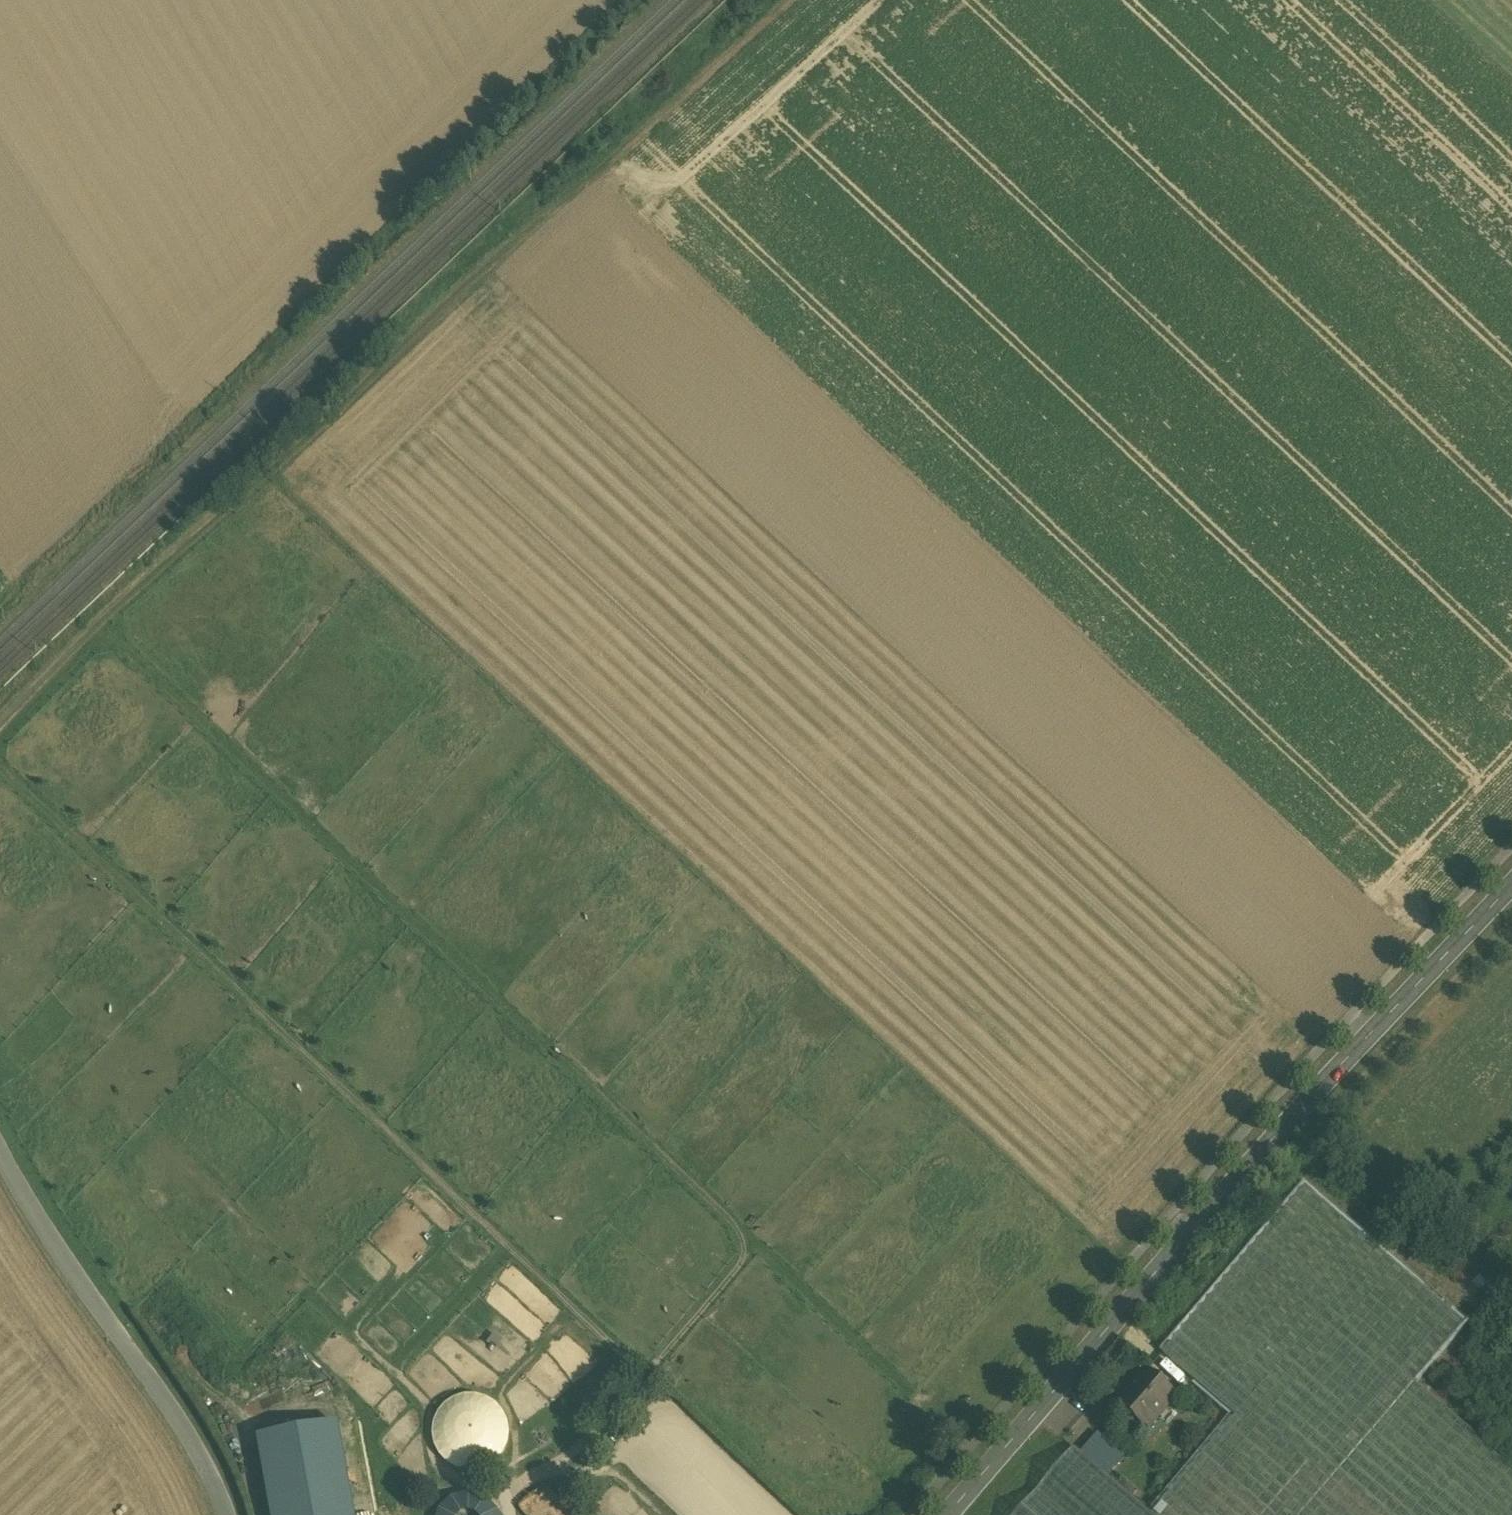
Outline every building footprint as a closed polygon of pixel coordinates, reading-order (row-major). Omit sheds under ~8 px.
[(1304,1188),(1162,1354),(1235,1416),(1151,1514),(1152,1514),(1511,1514),(1511,1467),(1413,1382),(1463,1324),(1304,1188)] [(1143,1370),(1114,1404),(1146,1432),(1159,1417),(1156,1415),(1172,1396),(1175,1399),(1175,1398),(1143,1370)] [(512,1400),(447,1392),(438,1462),(490,1468),(493,1451),(505,1453),(512,1400)] [(272,1514),(352,1514),(335,1426),(259,1440),(272,1514)] [(1073,1448),(1015,1514),(1152,1514),(1151,1514),(1073,1448)] [(507,1505),(450,1493),(445,1514),(505,1514),(507,1505)]
